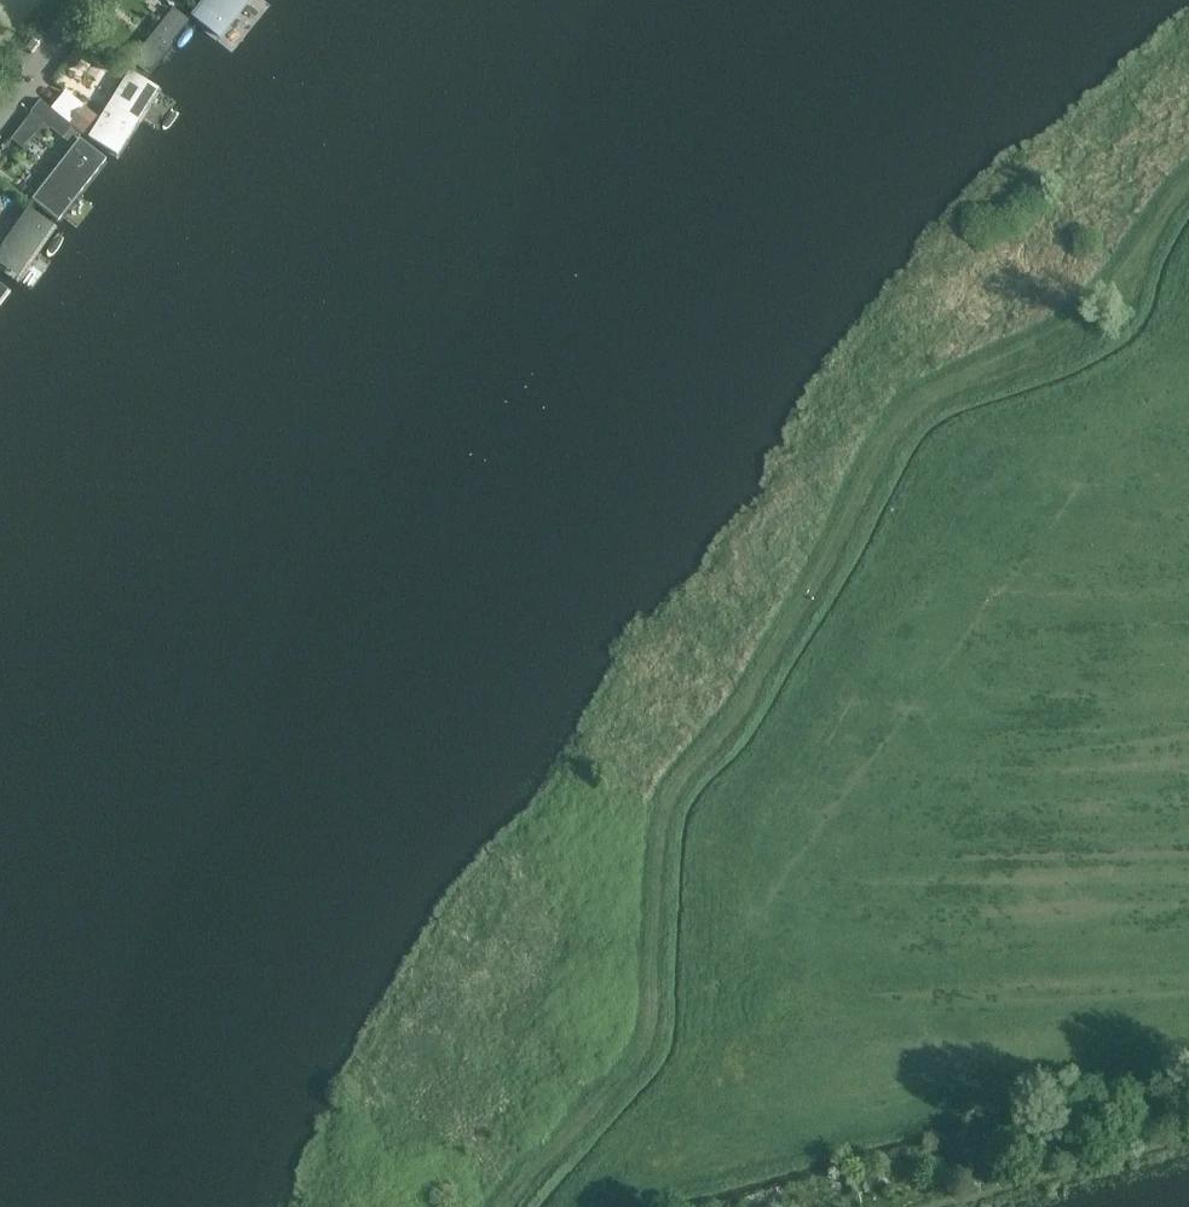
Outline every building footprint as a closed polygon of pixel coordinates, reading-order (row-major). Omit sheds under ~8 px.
[(193,15),(220,36),(248,0),(205,0),(193,15)] [(173,9),(132,60),(147,72),(188,21),(173,9)] [(129,72),(89,137),(117,155),(157,89),(129,72)] [(67,93),(52,111),(80,134),(94,116),(67,93)] [(52,111),(39,100),(29,112),(31,113),(11,140),(23,149),(33,137),(39,141),(49,128),(71,145),(81,134),(80,134),(52,111)] [(89,164),(70,149),(34,195),(52,210),(53,210),(89,164)] [(27,209),(0,249),(0,257),(11,265),(20,263),(28,251),(33,255),(52,226),(27,209)]
